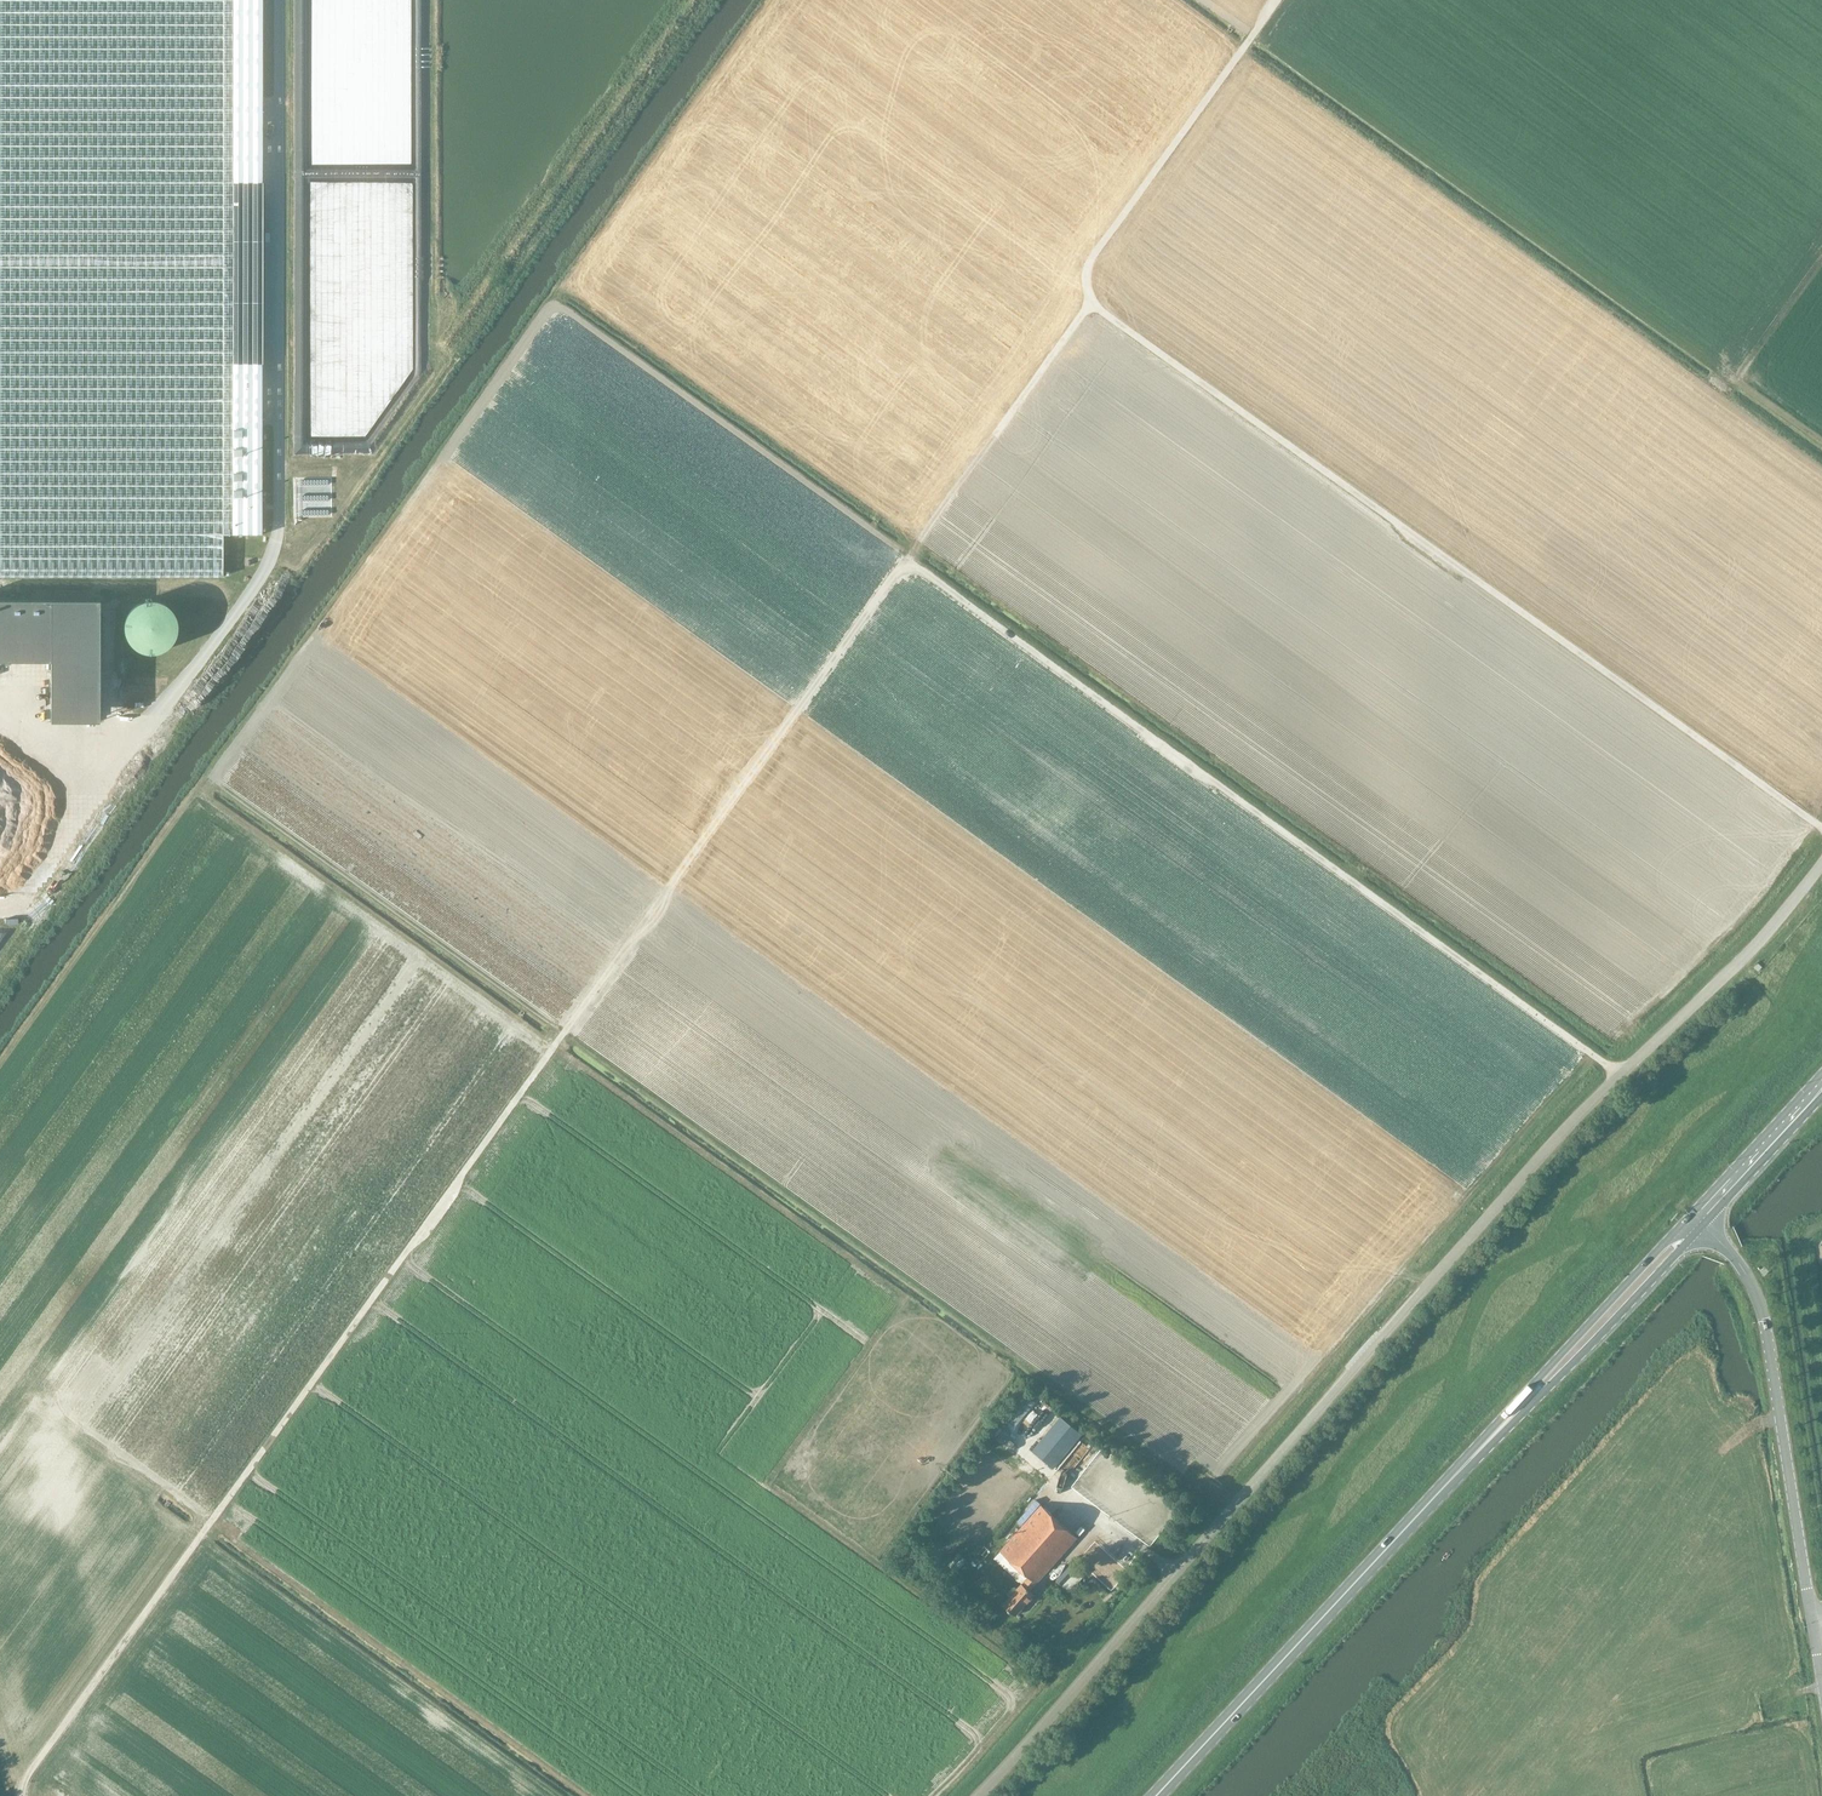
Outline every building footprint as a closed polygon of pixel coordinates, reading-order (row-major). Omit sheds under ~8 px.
[(223,576),(223,534),(262,534),(263,0),(0,0),(0,576),(223,576)] [(323,453),(324,441),(304,440),(304,452),(323,453)] [(0,600),(0,662),(50,662),(50,719),(99,719),(100,601),(0,600)] [(153,601),(150,601),(148,601),(146,601),(144,602),(141,602),(139,603),(137,604),(135,605),(133,607),(132,608),(130,610),(129,612),(127,614),(126,616),(125,618),(125,620),(124,623),(124,625),(124,627),(124,630),(124,632),(125,634),(125,636),(126,639),(127,641),(129,643),(130,644),(132,646),(133,648),(135,649),(137,650),(139,651),(141,652),(144,653),(146,653),(148,654),(150,654),(153,654),(155,653),(157,653),(160,652),(162,651),(164,650),(166,649),(168,648),(169,646),(171,644),(172,643),(174,641),(175,639),(176,636),(176,634),(177,632),(177,630),(177,627),(177,625),(177,623),(176,620),(176,618),(175,616),(174,614),(172,612),(171,610),(169,608),(168,607),(166,605),(164,604),(162,603),(160,602),(157,602),(155,601),(153,601)] [(1769,1271),(1764,1266),(1759,1271),(1764,1276),(1769,1271)] [(1059,1417),(1032,1451),(1053,1468),(1080,1434),(1059,1417)] [(1042,1508),(996,1560),(1014,1576),(1019,1570),(1027,1577),(1002,1605),(1016,1619),(1036,1596),(1032,1592),(1078,1540),(1042,1508)] [(1078,1567),(1062,1585),(1069,1592),(1085,1574),(1078,1567)]
